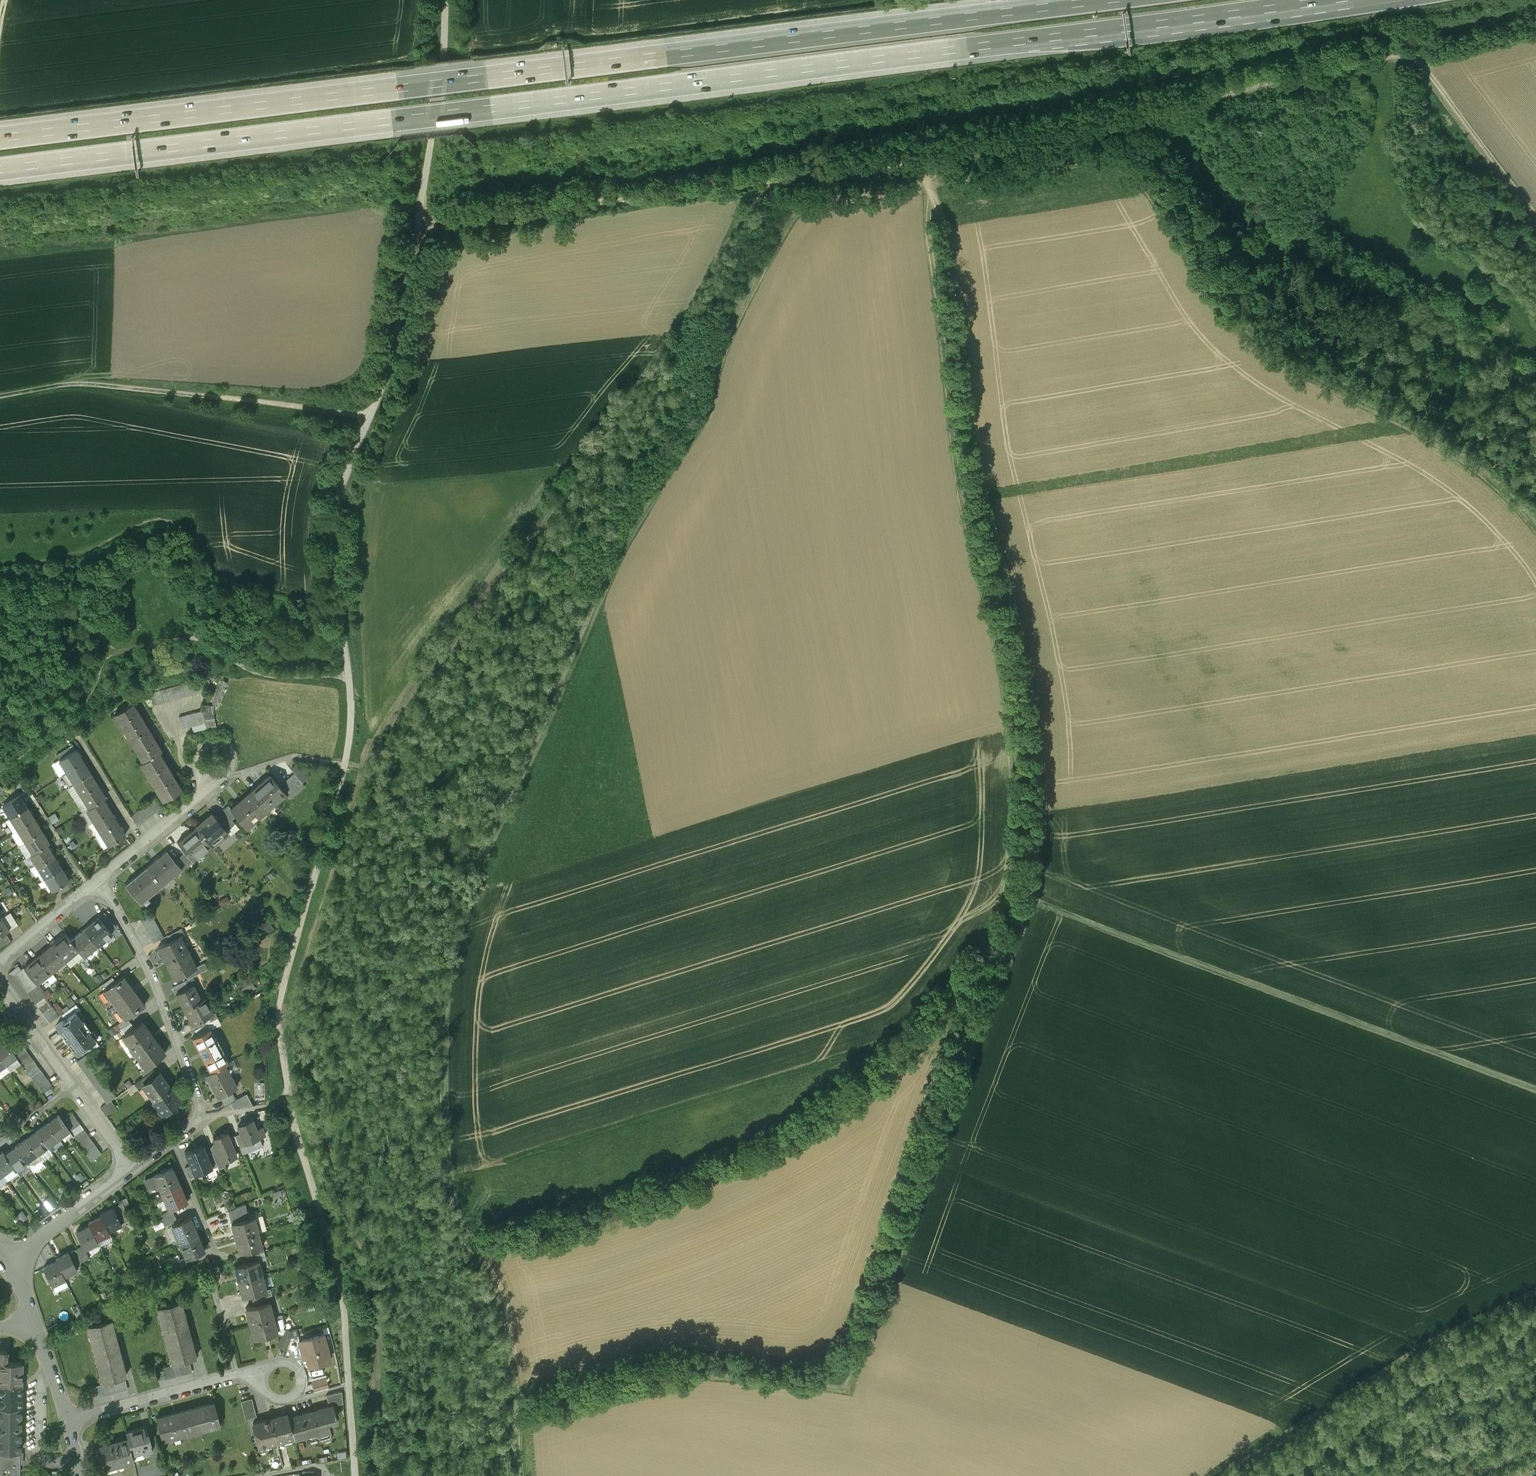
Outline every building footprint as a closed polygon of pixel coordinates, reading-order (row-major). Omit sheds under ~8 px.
[(223,677),(211,703),(216,705),(228,679),(223,677)] [(204,678),(150,692),(153,704),(203,691),(204,678)] [(168,767),(158,751),(161,749),(153,736),(151,731),(150,732),(135,707),(133,702),(114,713),(115,714),(117,713),(121,720),(119,721),(124,730),(126,729),(131,736),(129,738),(138,753),(140,751),(145,759),(140,762),(141,763),(143,761),(148,770),(146,771),(156,788),(158,786),(165,797),(162,798),(163,799),(181,788),(171,771),(169,767),(168,767)] [(214,704),(204,704),(203,710),(202,716),(204,722),(205,728),(216,726),(214,715),(214,704)] [(203,710),(178,716),(181,728),(191,725),(204,722),(202,716),(203,710)] [(204,722),(191,725),(192,731),(205,728),(204,722)] [(75,749),(59,759),(67,771),(83,761),(75,749)] [(67,771),(62,774),(69,786),(74,783),(90,773),(83,761),(67,771)] [(294,772),(279,784),(286,792),(285,792),(287,795),(308,778),(297,764),(291,769),(294,772)] [(90,773),(74,783),(82,795),(98,785),(90,773)] [(270,773),(250,790),(265,809),(285,792),(286,792),(279,784),(270,773)] [(33,780),(28,783),(32,789),(37,786),(33,780)] [(98,785),(82,795),(89,807),(103,798),(105,797),(98,785)] [(230,805),(229,806),(235,814),(245,825),(265,809),(250,790),(230,805)] [(41,793),(36,796),(40,802),(45,799),(41,793)] [(20,795),(3,806),(11,817),(27,807),(20,795)] [(154,796),(131,815),(137,824),(161,806),(154,796)] [(110,810),(103,798),(89,807),(86,809),(94,820),(110,810)] [(235,814),(229,806),(230,805),(228,803),(223,807),(226,811),(231,817),(235,814)] [(27,807),(11,817),(18,829),(34,819),(27,807)] [(117,822),(110,810),(94,820),(101,832),(117,822)] [(212,811),(196,825),(211,843),(227,830),(217,817),(212,811)] [(226,811),(217,817),(226,828),(235,822),(231,817),(226,811)] [(49,817),(53,823),(59,819),(55,813),(49,817)] [(34,819),(18,829),(25,841),(42,831),(34,819)] [(117,822),(101,832),(109,844),(125,834),(117,822)] [(196,825),(178,840),(186,851),(190,856),(200,848),(202,851),(211,843),(196,825)] [(59,826),(55,829),(59,835),(63,832),(59,826)] [(42,831),(25,841),(33,853),(47,844),(49,842),(42,831)] [(73,840),(69,844),(74,849),(78,845),(73,840)] [(33,853),(30,854),(38,866),(54,856),(47,844),(33,853)] [(166,849),(146,866),(162,884),(181,868),(182,868),(175,860),(166,849)] [(190,856),(186,851),(180,856),(187,865),(193,860),(190,856)] [(54,856),(38,866),(45,878),(62,868),(54,856)] [(180,856),(175,860),(182,868),(181,868),(182,869),(187,865),(180,856)] [(146,866),(125,883),(140,902),(162,884),(146,866)] [(62,868),(45,878),(53,890),(59,886),(69,880),(62,868)] [(69,880),(59,886),(63,892),(73,886),(69,880)] [(9,887),(4,890),(8,896),(13,893),(9,887)] [(0,918),(0,935),(5,932),(18,924),(10,912),(2,917),(0,918)] [(104,912),(85,929),(97,943),(104,937),(106,939),(112,934),(110,931),(116,926),(104,912)] [(151,914),(140,920),(153,943),(164,938),(151,914)] [(85,929),(71,940),(78,949),(83,954),(90,948),(92,950),(98,945),(97,943),(85,929)] [(181,929),(168,935),(171,941),(180,936),(180,937),(184,935),(181,929)] [(0,935),(0,947),(11,940),(5,932),(0,935)] [(71,940),(65,933),(51,944),(63,958),(71,952),(72,954),(78,949),(71,940)] [(171,941),(158,948),(166,964),(188,952),(180,937),(180,936),(171,941)] [(51,944),(38,956),(49,970),(57,963),(58,965),(64,960),(63,958),(51,944)] [(188,952),(166,964),(175,980),(185,975),(196,968),(196,967),(193,969),(186,954),(188,953),(188,952)] [(38,955),(24,967),(37,984),(38,983),(41,980),(43,983),(47,979),(45,977),(51,972),(49,970),(38,956),(38,955)] [(196,968),(185,975),(188,980),(202,972),(199,966),(196,967),(196,968)] [(37,984),(24,967),(15,974),(27,992),(32,998),(42,991),(42,992),(44,990),(38,983),(37,984)] [(106,989),(103,990),(104,991),(125,1019),(124,1019),(125,1020),(127,1018),(145,1005),(145,1004),(144,1005),(124,976),(125,976),(124,975),(115,982),(106,989)] [(112,977),(102,984),(106,989),(115,982),(112,977)] [(183,982),(172,988),(176,994),(187,988),(183,982)] [(187,988),(176,994),(184,1009),(201,1000),(200,999),(198,1001),(194,994),(197,993),(192,985),(187,988)] [(42,991),(32,998),(35,1003),(45,996),(42,992),(42,991)] [(45,996),(35,1003),(39,1008),(49,1001),(45,996)] [(201,1000),(184,1009),(193,1025),(203,1020),(213,1014),(205,998),(201,1000)] [(49,1001),(39,1008),(42,1013),(52,1006),(49,1001)] [(80,1010),(76,1004),(61,1015),(65,1019),(56,1026),(65,1038),(64,1038),(67,1043),(68,1043),(76,1054),(96,1040),(81,1020),(84,1018),(79,1011),(80,1010)] [(52,1006),(42,1013),(46,1018),(56,1011),(52,1006)] [(56,1011),(46,1018),(50,1023),(59,1016),(56,1011)] [(124,1019),(117,1024),(121,1030),(131,1023),(127,1018),(125,1020),(124,1019)] [(203,1020),(193,1025),(195,1030),(206,1025),(203,1020)] [(125,1034),(122,1036),(145,1068),(150,1065),(165,1053),(142,1022),(134,1028),(125,1034)] [(131,1023),(121,1030),(125,1034),(134,1028),(131,1023)] [(206,1025),(195,1030),(198,1036),(209,1030),(206,1025)] [(198,1036),(193,1038),(211,1072),(227,1063),(222,1053),(223,1052),(216,1039),(215,1040),(209,1030),(198,1036)] [(15,1035),(6,1042),(9,1047),(19,1040),(15,1035)] [(4,1040),(4,1041),(0,1044),(0,1058),(5,1064),(16,1056),(13,1052),(9,1047),(6,1042),(4,1040)] [(19,1040),(9,1047),(13,1052),(23,1045),(19,1040)] [(23,1045),(13,1052),(16,1056),(17,1057),(26,1050),(23,1045)] [(26,1050),(17,1057),(20,1062),(30,1055),(26,1050)] [(30,1055),(20,1062),(24,1067),(33,1060),(30,1055)] [(86,1056),(77,1062),(107,1103),(115,1097),(86,1056)] [(33,1060),(24,1067),(27,1072),(37,1065),(33,1060)] [(211,1072),(206,1074),(218,1097),(231,1091),(236,1088),(230,1075),(232,1073),(227,1063),(211,1072)] [(37,1065),(27,1072),(31,1077),(40,1070),(37,1065)] [(145,1068),(140,1071),(144,1076),(153,1069),(150,1065),(145,1068)] [(144,1076),(134,1083),(139,1091),(143,1088),(142,1087),(158,1076),(153,1069),(144,1076)] [(40,1070),(31,1077),(34,1081),(44,1074),(40,1070)] [(44,1074),(34,1081),(38,1086),(48,1079),(44,1074)] [(158,1076),(142,1087),(143,1088),(153,1102),(172,1088),(161,1074),(158,1076)] [(48,1079),(38,1086),(42,1092),(51,1085),(48,1079)] [(264,1084),(254,1085),(255,1099),(265,1099),(264,1084)] [(172,1088),(153,1102),(162,1114),(180,1100),(172,1088)] [(247,1094),(236,1100),(231,1091),(219,1097),(225,1107),(230,1104),(233,1109),(253,1106),(247,1094)] [(58,1115),(47,1123),(58,1138),(70,1130),(67,1126),(63,1121),(58,1114),(57,1115),(58,1115)] [(73,1114),(63,1121),(67,1126),(76,1119),(73,1114)] [(76,1119),(67,1126),(70,1130),(70,1131),(80,1124),(76,1119)] [(253,1119),(236,1126),(239,1134),(247,1152),(263,1146),(260,1138),(265,1136),(262,1127),(257,1129),(253,1119)] [(58,1138),(47,1123),(36,1130),(48,1146),(58,1138)] [(80,1124),(70,1131),(74,1136),(83,1128),(80,1124)] [(83,1128),(74,1136),(77,1140),(87,1133),(83,1128)] [(48,1146),(36,1130),(26,1138),(37,1154),(48,1146)] [(227,1132),(212,1138),(216,1147),(222,1162),(223,1161),(237,1155),(227,1132)] [(87,1133),(77,1140),(81,1145),(91,1138),(87,1133)] [(239,1134),(235,1135),(242,1154),(247,1152),(239,1134)] [(37,1154),(26,1138),(15,1146),(26,1161),(28,1164),(30,1162),(30,1163),(32,1162),(33,1164),(41,1159),(37,1154)] [(91,1138),(81,1145),(84,1150),(94,1143),(91,1138)] [(94,1143),(84,1150),(88,1155),(98,1148),(94,1143)] [(203,1144),(185,1152),(190,1165),(194,1174),(195,1174),(205,1170),(204,1167),(210,1164),(211,1164),(207,1154),(203,1144)] [(26,1161),(15,1146),(4,1154),(13,1166),(15,1169),(26,1161)] [(216,1147),(211,1148),(212,1152),(219,1167),(219,1168),(225,1166),(223,1161),(222,1162),(216,1147)] [(98,1148),(88,1155),(91,1160),(101,1153),(98,1148)] [(1,1150),(0,1151),(0,1170),(2,1174),(13,1166),(4,1154),(1,1150)] [(212,1152),(207,1154),(211,1164),(210,1164),(213,1170),(219,1167),(212,1152)] [(194,1174),(190,1165),(185,1167),(190,1178),(195,1176),(195,1174),(194,1174)] [(172,1167),(145,1179),(149,1188),(158,1184),(161,1192),(179,1184),(172,1167)] [(179,1184),(161,1192),(168,1208),(186,1200),(179,1184)] [(132,1207),(126,1196),(121,1199),(122,1202),(126,1210),(132,1207)] [(122,1202),(113,1206),(121,1222),(130,1218),(126,1210),(122,1202)] [(245,1203),(228,1210),(231,1222),(249,1217),(245,1203)] [(113,1207),(101,1212),(100,1212),(101,1215),(108,1229),(120,1223),(121,1224),(121,1223),(121,1222),(113,1206),(113,1207)] [(172,1209),(160,1215),(162,1220),(174,1215),(172,1209)] [(101,1215),(89,1221),(88,1221),(89,1224),(98,1241),(99,1244),(112,1238),(108,1229),(101,1215)] [(174,1215),(162,1220),(164,1225),(176,1220),(174,1215)] [(231,1222),(235,1237),(258,1231),(266,1229),(262,1215),(249,1217),(231,1222)] [(190,1217),(172,1225),(179,1241),(197,1233),(194,1226),(190,1217)] [(89,1224),(77,1230),(76,1230),(83,1245),(84,1247),(97,1241),(98,1241),(89,1224)] [(258,1231),(235,1237),(239,1252),(247,1250),(258,1247),(262,1246),(258,1231)] [(197,1233),(179,1241),(186,1258),(204,1250),(200,1240),(199,1240),(197,1233)] [(83,1245),(76,1248),(82,1261),(89,1257),(84,1247),(83,1245)] [(258,1247),(247,1250),(248,1256),(260,1253),(258,1247)] [(82,1261),(76,1248),(69,1251),(75,1264),(82,1261)] [(68,1252),(56,1258),(57,1260),(64,1274),(76,1268),(77,1269),(77,1268),(75,1264),(69,1251),(68,1251),(68,1252)] [(183,1257),(171,1263),(174,1270),(187,1264),(183,1257)] [(258,1259),(235,1265),(239,1281),(262,1274),(258,1259)] [(57,1260),(44,1267),(43,1267),(52,1284),(65,1277),(65,1278),(66,1278),(64,1274),(57,1260)] [(211,1266),(204,1267),(208,1281),(215,1279),(211,1266)] [(262,1274),(239,1281),(243,1296),(257,1292),(266,1290),(266,1289),(262,1274)] [(266,1290),(257,1292),(259,1298),(267,1296),(272,1294),(271,1288),(266,1289),(266,1290)] [(259,1298),(253,1299),(254,1305),(269,1301),(267,1296),(259,1298)] [(181,1300),(157,1306),(157,1307),(158,1307),(172,1362),(172,1363),(196,1357),(196,1356),(195,1356),(181,1301),(181,1300)] [(254,1305),(246,1307),(250,1323),(273,1317),(269,1301),(254,1305)] [(273,1317),(250,1323),(254,1338),(277,1332),(273,1317)] [(111,1319),(87,1325),(88,1326),(102,1381),(126,1375),(111,1320),(111,1319)] [(57,1320),(46,1326),(49,1331),(60,1326),(57,1320)] [(285,1328),(278,1346),(286,1349),(291,1337),(298,1335),(296,1329),(290,1329),(285,1328)] [(299,1340),(299,1341),(300,1347),(303,1357),(307,1356),(309,1365),(330,1359),(323,1334),(299,1340)] [(298,1335),(291,1337),(286,1349),(300,1347),(299,1341),(299,1340),(298,1335)] [(7,1361),(7,1358),(0,1358),(0,1382),(22,1382),(22,1361),(7,1361)] [(189,1361),(156,1370),(159,1380),(192,1372),(189,1361)] [(124,1378),(92,1387),(95,1397),(127,1388),(124,1378)] [(327,1381),(313,1384),(315,1390),(328,1387),(327,1381)] [(21,1406),(22,1382),(0,1382),(0,1406),(21,1406)] [(342,1392),(326,1396),(328,1406),(332,1405),(332,1406),(342,1403),(342,1392)] [(251,1398),(240,1400),(245,1418),(256,1415),(251,1398)] [(214,1401),(194,1406),(201,1431),(220,1425),(214,1401)] [(328,1406),(312,1411),(318,1432),(317,1432),(320,1442),(332,1439),(327,1422),(336,1419),(332,1406),(332,1405),(328,1406)] [(0,1406),(0,1450),(20,1451),(21,1406),(0,1406)] [(194,1406),(156,1417),(162,1441),(201,1431),(194,1406)] [(312,1411),(288,1417),(293,1437),(294,1438),(317,1432),(318,1432),(312,1411)] [(287,1413),(270,1418),(276,1441),(293,1437),(288,1417),(287,1413)] [(270,1417),(252,1422),(258,1446),(276,1441),(270,1418),(270,1417)] [(143,1426),(126,1431),(127,1437),(128,1436),(132,1453),(142,1450),(143,1453),(152,1451),(150,1442),(151,1441),(148,1432),(145,1433),(143,1426)] [(127,1437),(99,1444),(106,1473),(118,1470),(116,1464),(134,1460),(132,1453),(128,1436),(127,1437)] [(0,1450),(0,1472),(4,1472),(20,1472),(20,1451),(0,1450)]
